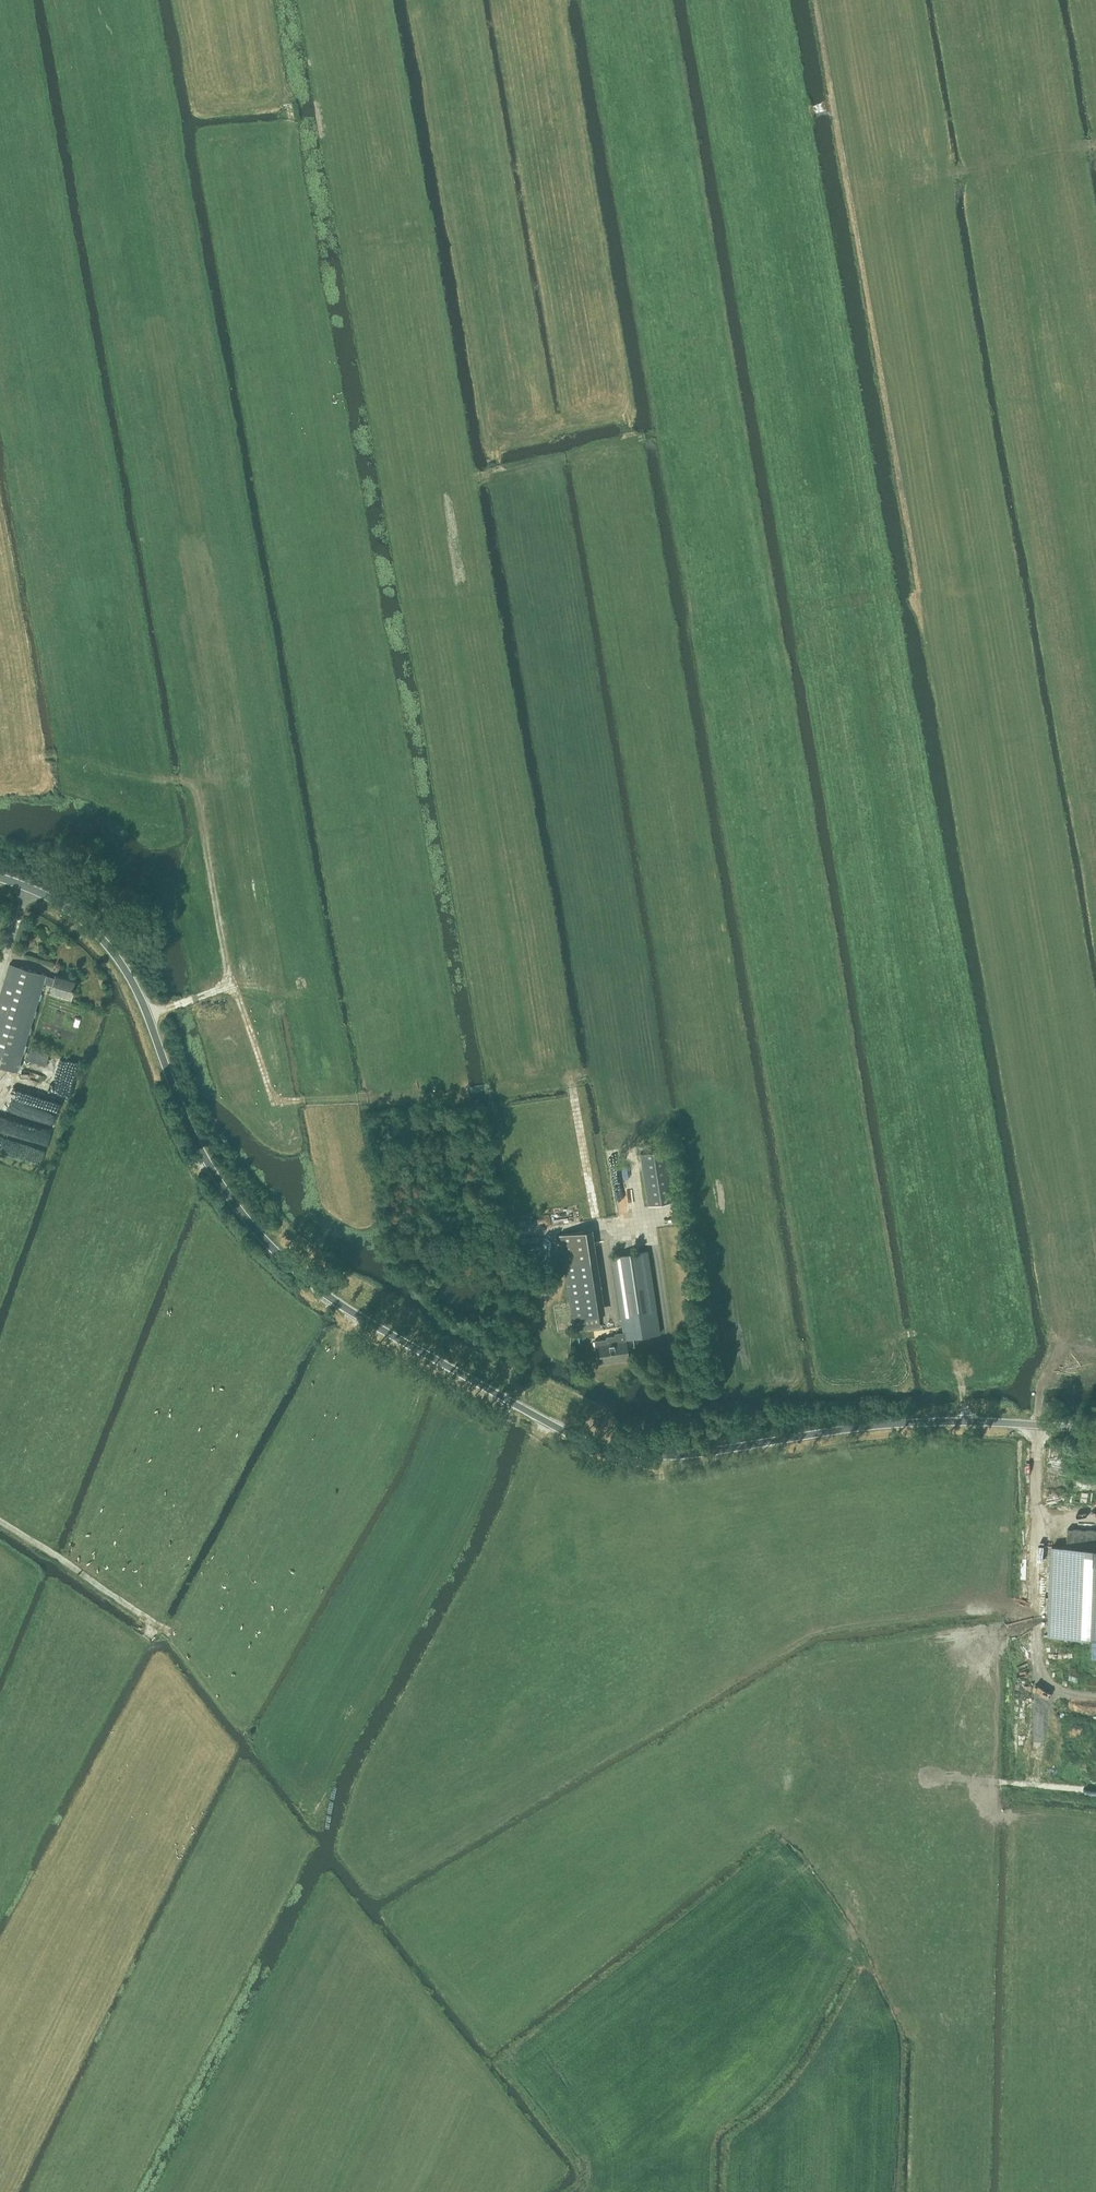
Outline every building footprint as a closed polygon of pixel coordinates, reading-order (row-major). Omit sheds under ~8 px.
[(46,976),(9,965),(0,996),(0,1067),(17,1072),(43,984),(52,986),(50,992),(69,997),(74,981),(55,976),(54,979),(46,976)] [(45,1066),(49,1054),(31,1049),(28,1060),(45,1066)] [(648,1205),(674,1201),(667,1149),(640,1153),(648,1205)] [(593,1229),(559,1235),(572,1317),(573,1317),(575,1331),(601,1327),(599,1314),(606,1312),(593,1229)] [(624,1339),(626,1339),(660,1334),(648,1251),(611,1256),(623,1332),(624,1339)] [(607,1339),(594,1340),(596,1350),(599,1350),(601,1363),(629,1358),(626,1339),(624,1339),(623,1332),(615,1333),(615,1335),(606,1336),(607,1339)] [(1049,1635),(1095,1637),(1095,1530),(1068,1529),(1067,1546),(1052,1546),(1049,1635)]
